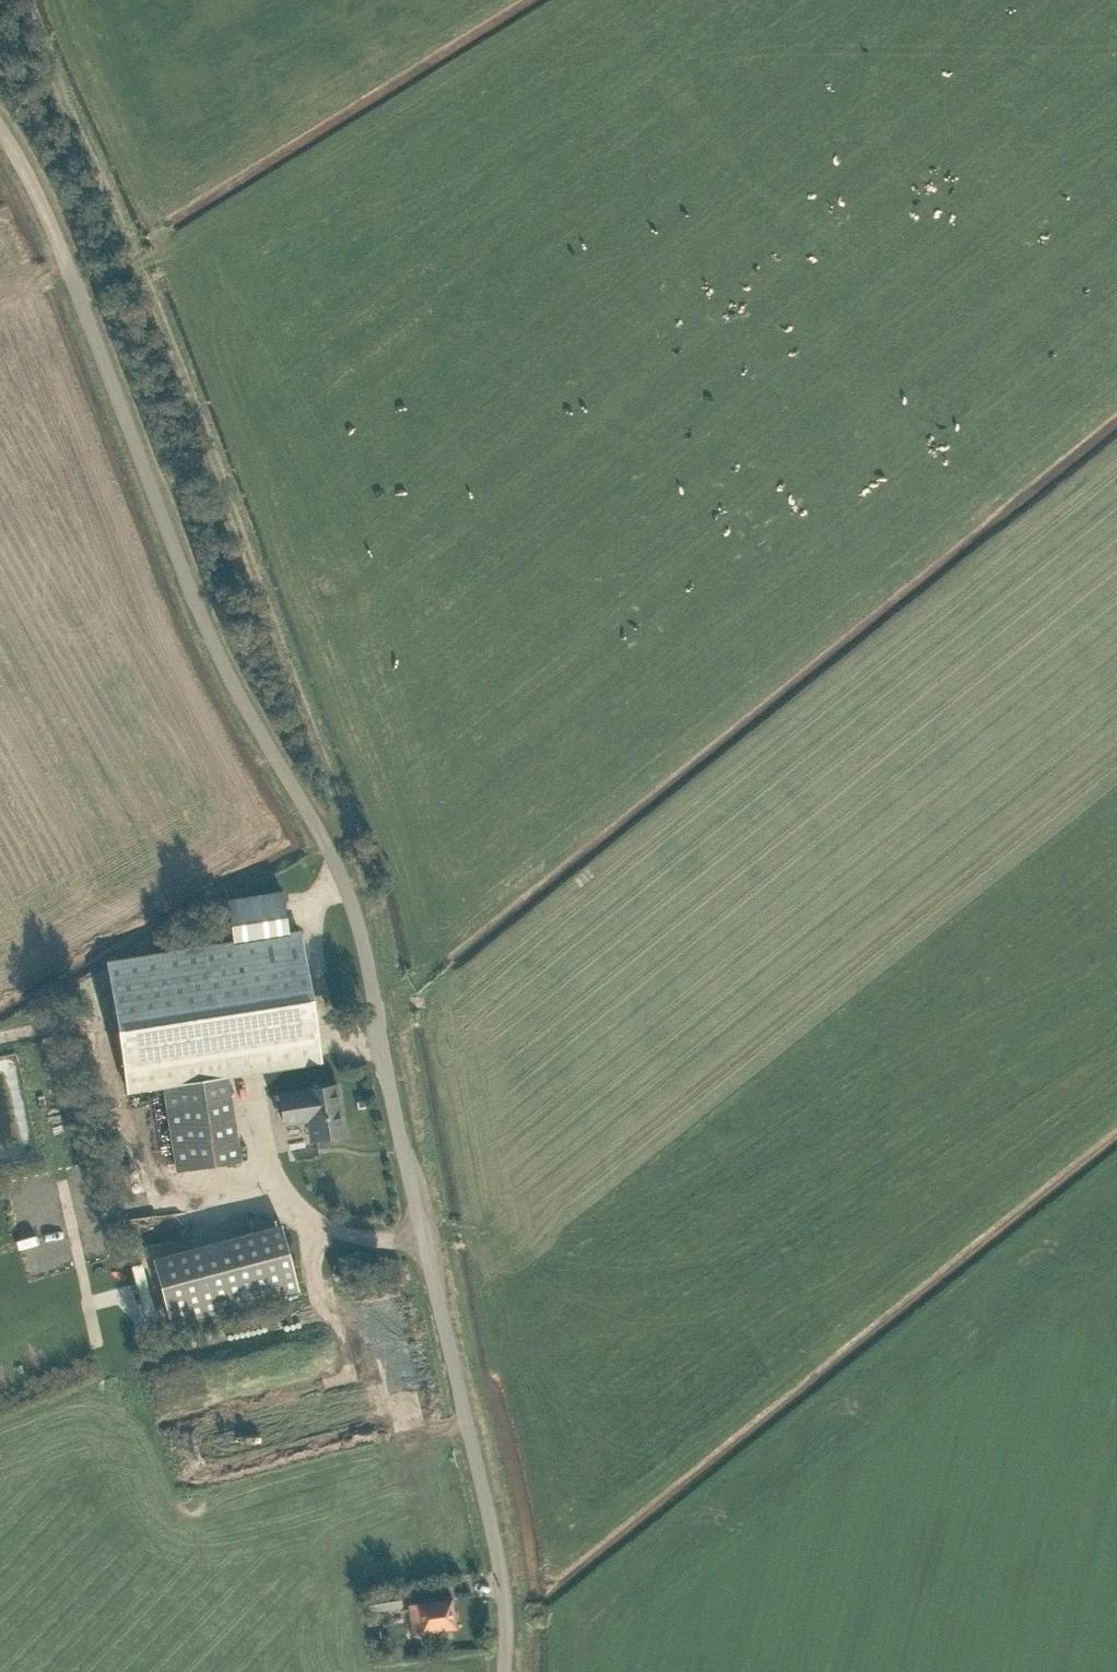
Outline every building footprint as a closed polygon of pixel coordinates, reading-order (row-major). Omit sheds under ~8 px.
[(283,896),(230,905),(237,950),(290,941),(283,896)] [(237,950),(109,971),(117,1018),(128,1094),(164,1088),(167,1106),(165,1106),(175,1172),(241,1163),(232,1096),(230,1096),(228,1082),(323,1066),(302,939),(290,941),(237,950)] [(339,1090),(281,1097),(285,1126),(309,1123),(312,1142),(346,1138),(339,1090)] [(170,1324),(299,1290),(282,1224),(153,1258),(170,1324)] [(419,1602),(410,1604),(415,1633),(430,1630),(431,1639),(441,1637),(439,1629),(457,1626),(453,1598),(419,1603),(419,1602)]
